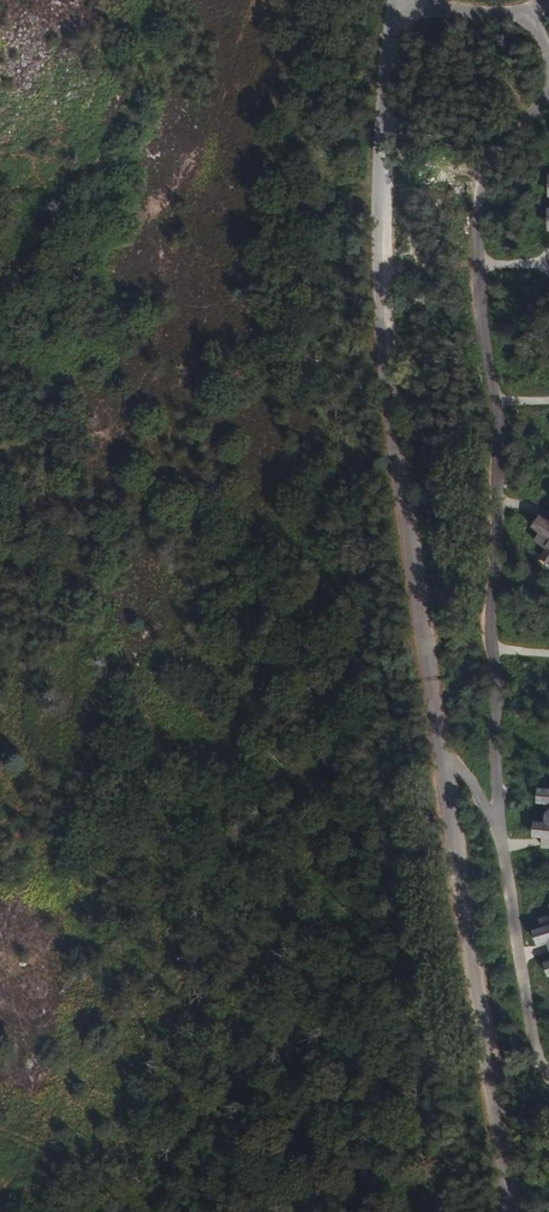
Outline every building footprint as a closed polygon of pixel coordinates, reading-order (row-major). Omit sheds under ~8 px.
[(548,523),(541,518),(533,529),(541,534),(548,523)] [(541,534),(536,542),(547,550),(548,547),(548,540),(541,534)] [(547,550),(541,558),(548,564),(548,547),(547,550)] [(548,569),(548,564),(541,558),(539,562),(548,569)] [(548,787),(545,790),(541,794),(538,796),(540,799),(545,804),(548,809),(548,788),(548,787)] [(536,837),(546,838),(547,824),(537,823),(536,837)] [(548,942),(545,929),(536,932),(540,945),(548,942)]
